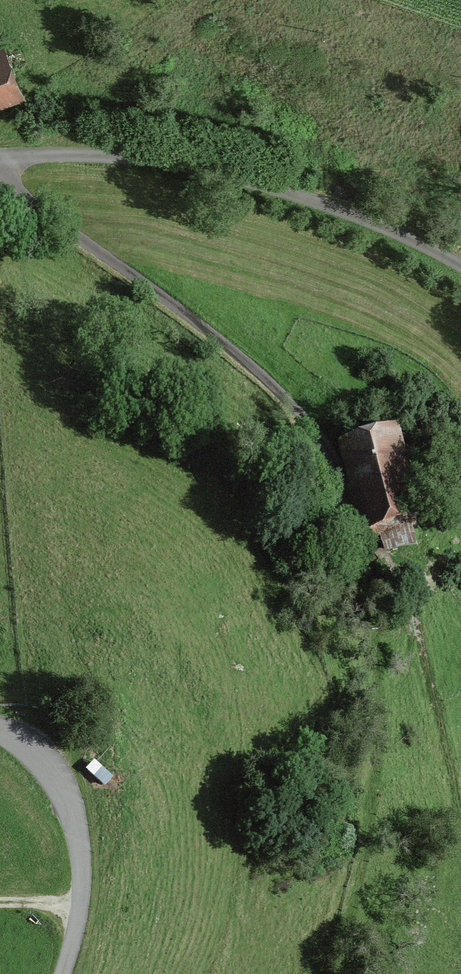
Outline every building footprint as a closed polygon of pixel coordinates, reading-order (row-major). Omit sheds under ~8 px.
[(17,100),(0,58),(0,107),(17,100)] [(382,430),(332,446),(361,538),(412,521),(382,430)]
